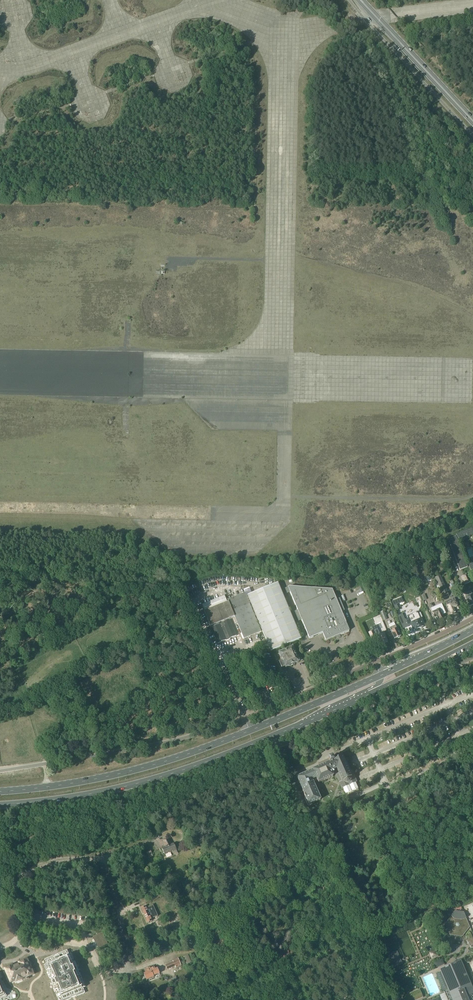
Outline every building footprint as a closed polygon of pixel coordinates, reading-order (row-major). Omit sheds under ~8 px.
[(456,534),(456,535),(457,537),(461,535),(462,536),(463,539),(470,536),(472,535),(472,532),(472,530),(471,528),(467,530),(460,532),(456,534)] [(456,536),(448,539),(460,570),(467,567),(456,536)] [(464,585),(472,582),(469,574),(461,577),(464,585)] [(435,578),(433,579),(438,589),(440,588),(443,595),(444,598),(449,596),(448,593),(443,583),(441,578),(440,576),(435,578)] [(278,583),(248,596),(271,652),(301,639),(278,583)] [(349,631),(336,600),(332,590),(290,587),(288,588),(309,639),(323,633),(326,641),(349,631)] [(227,600),(228,602),(204,612),(210,627),(234,617),(243,639),(261,632),(245,593),(227,600)] [(469,607),(472,605),(472,595),(471,593),(469,594),(468,593),(464,595),(469,607)] [(205,611),(227,602),(225,596),(202,605),(205,611)] [(401,598),(392,602),(395,610),(398,609),(397,605),(403,603),(403,602),(402,602),(401,599),(401,598)] [(454,598),(446,602),(446,603),(451,615),(456,613),(455,611),(459,610),(458,607),(454,598)] [(438,606),(432,609),(434,612),(433,613),(436,620),(439,619),(439,620),(443,618),(438,606)] [(417,612),(407,616),(410,624),(411,624),(414,631),(414,630),(416,631),(417,631),(417,629),(420,628),(421,629),(422,628),(422,627),(423,627),(420,620),(420,619),(417,612)] [(402,615),(398,617),(403,629),(409,627),(406,619),(404,620),(402,615)] [(211,628),(217,644),(236,636),(229,620),(211,628)] [(400,637),(401,636),(397,629),(396,626),(395,626),(394,623),(388,625),(390,628),(394,639),(398,638),(400,638),(400,637)] [(381,645),(387,642),(384,634),(383,634),(382,632),(379,634),(377,629),(373,631),(369,633),(371,639),(375,637),(375,635),(376,635),(381,645)] [(321,767),(297,778),(309,805),(321,800),(312,781),(316,779),(318,784),(334,777),(332,774),(335,773),(342,789),(343,788),(346,794),(351,791),(351,790),(352,790),(352,791),(358,789),(356,783),(352,772),(351,772),(347,762),(345,763),(341,755),(340,756),(335,758),(333,759),(333,758),(329,760),(329,761),(330,763),(324,766),(321,767)] [(168,838),(163,841),(166,847),(162,849),(165,855),(173,851),(173,852),(177,850),(174,844),(171,845),(168,838)] [(141,908),(148,922),(152,920),(146,906),(141,908)] [(455,912),(452,917),(454,918),(450,925),(453,932),(460,933),(465,926),(462,919),(465,918),(463,913),(455,912)] [(469,931),(466,935),(465,936),(465,938),(466,938),(467,938),(467,939),(465,940),(465,941),(465,942),(467,944),(468,944),(469,944),(470,946),(470,947),(470,948),(471,948),(472,948),(472,949),(472,941),(469,931)] [(102,932),(93,937),(99,949),(108,943),(102,932)] [(44,960),(48,968),(46,968),(48,972),(49,971),(51,976),(50,977),(52,982),(51,982),(54,988),(56,987),(58,991),(56,992),(58,996),(59,995),(61,999),(69,999),(72,999),(71,998),(74,997),(76,996),(76,997),(85,993),(82,985),(83,985),(82,981),(80,982),(79,977),(80,976),(78,971),(76,965),(75,966),(74,966),(72,962),(74,961),(72,957),(70,958),(67,950),(58,954),(58,955),(54,957),(53,956),(44,960)] [(390,956),(394,966),(401,963),(397,953),(390,956)] [(188,955),(184,957),(187,965),(192,964),(188,955)] [(181,966),(178,958),(173,961),(174,962),(166,966),(168,970),(176,966),(176,968),(181,966)] [(13,966),(6,969),(11,982),(16,980),(16,981),(28,976),(30,976),(33,974),(32,973),(32,972),(32,970),(31,970),(28,965),(29,964),(28,962),(27,962),(27,960),(20,963),(21,965),(18,966),(17,966),(15,967),(13,968),(13,966)] [(468,980),(470,979),(463,964),(462,964),(460,961),(440,970),(441,973),(436,975),(437,976),(443,990),(443,991),(443,990),(448,999),(472,999),(472,991),(468,980)] [(154,977),(153,976),(160,974),(158,969),(155,970),(154,967),(150,969),(150,968),(145,970),(147,973),(144,974),(147,980),(154,977)] [(379,981),(379,982),(379,983),(379,984),(380,985),(381,986),(382,986),(384,986),(385,986),(386,985),(386,984),(387,983),(387,982),(387,981),(386,979),(385,978),(384,978),(382,978),(381,978),(380,979),(379,979),(379,981)] [(403,997),(405,999),(416,999),(422,997),(419,990),(403,997)]
